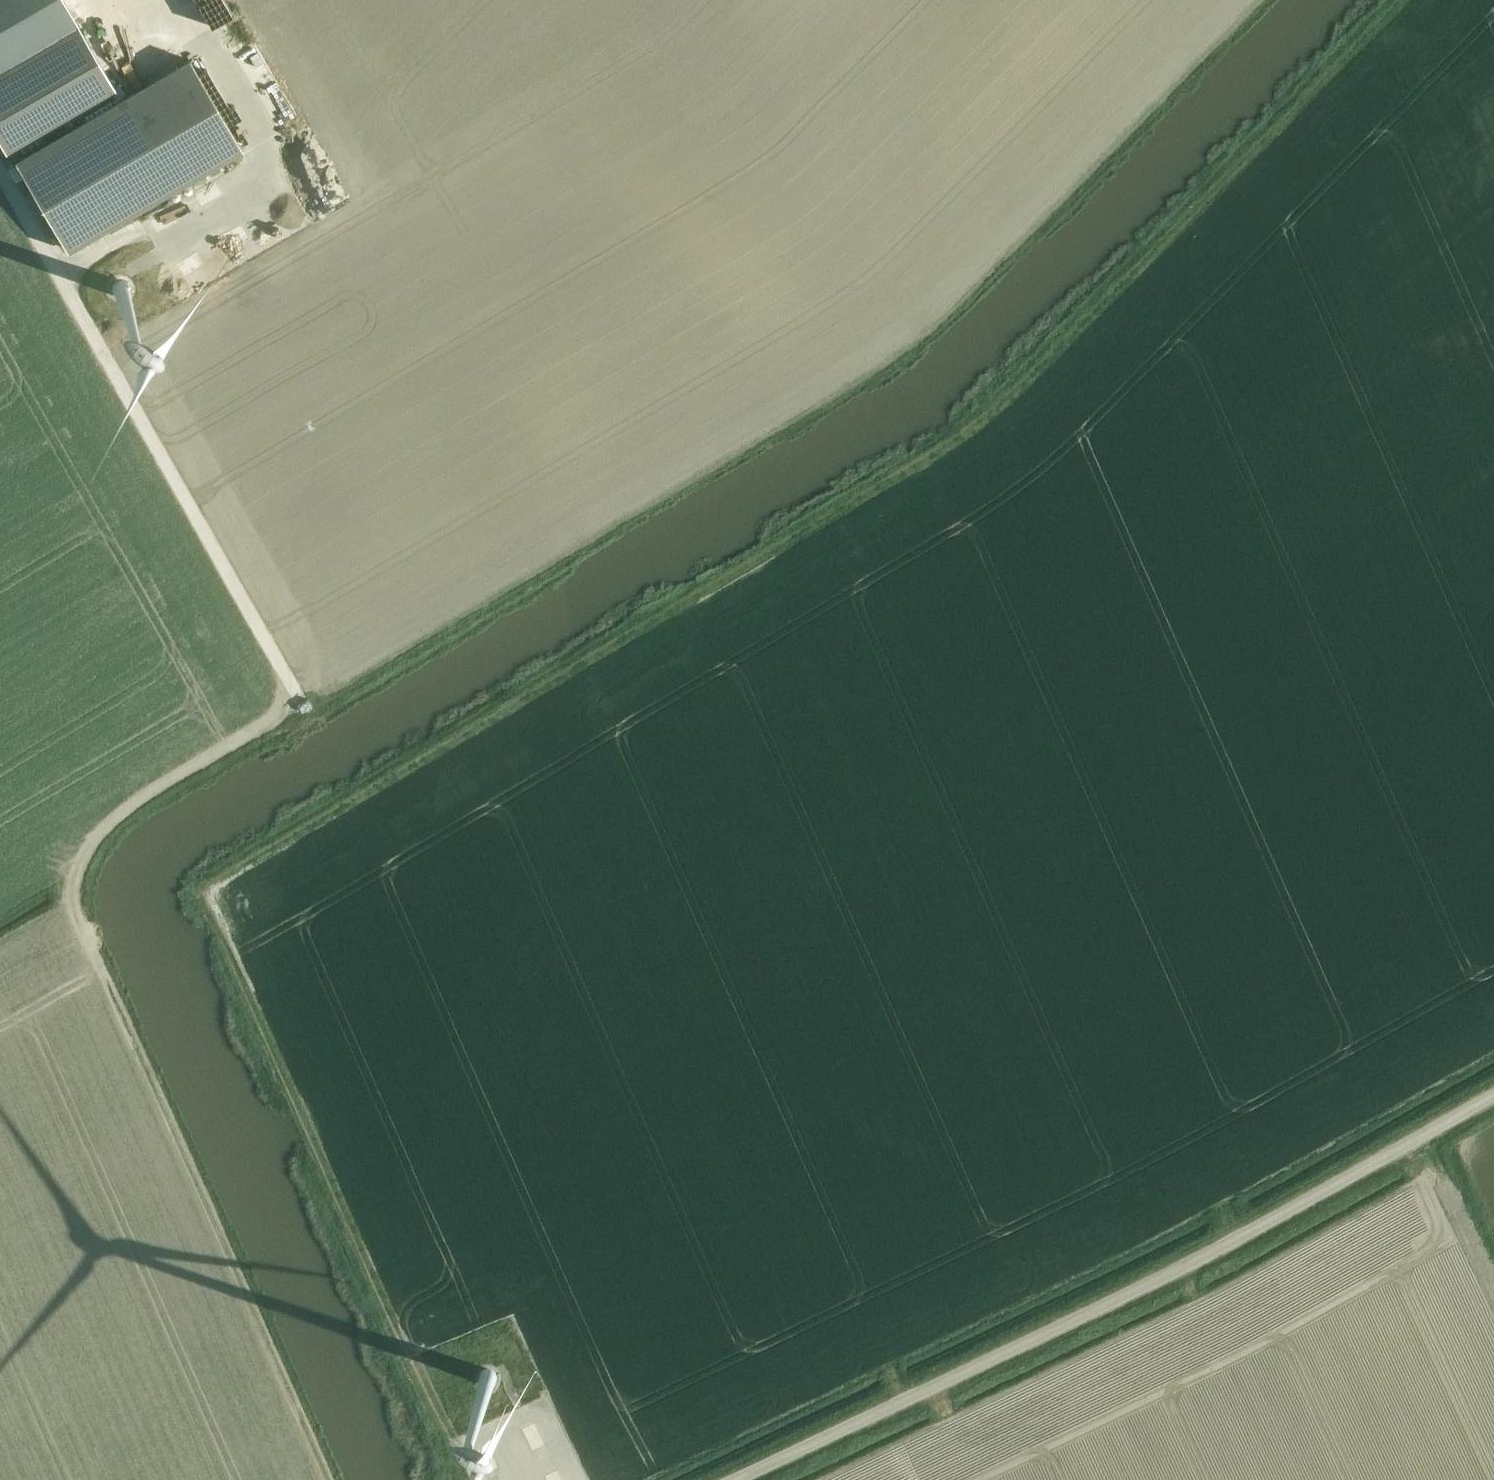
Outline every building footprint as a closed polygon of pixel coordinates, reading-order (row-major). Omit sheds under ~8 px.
[(76,23),(62,0),(0,0),(0,68),(76,23)] [(221,8),(216,0),(197,0),(207,16),(221,8)] [(223,38),(233,34),(225,15),(215,20),(223,38)] [(115,90),(78,27),(0,73),(0,135),(10,152),(115,90)] [(189,58),(14,160),(67,250),(241,148),(189,58)] [(535,1409),(546,1433),(560,1426),(550,1403),(535,1409)] [(489,1431),(496,1454),(512,1450),(505,1426),(489,1431)]
